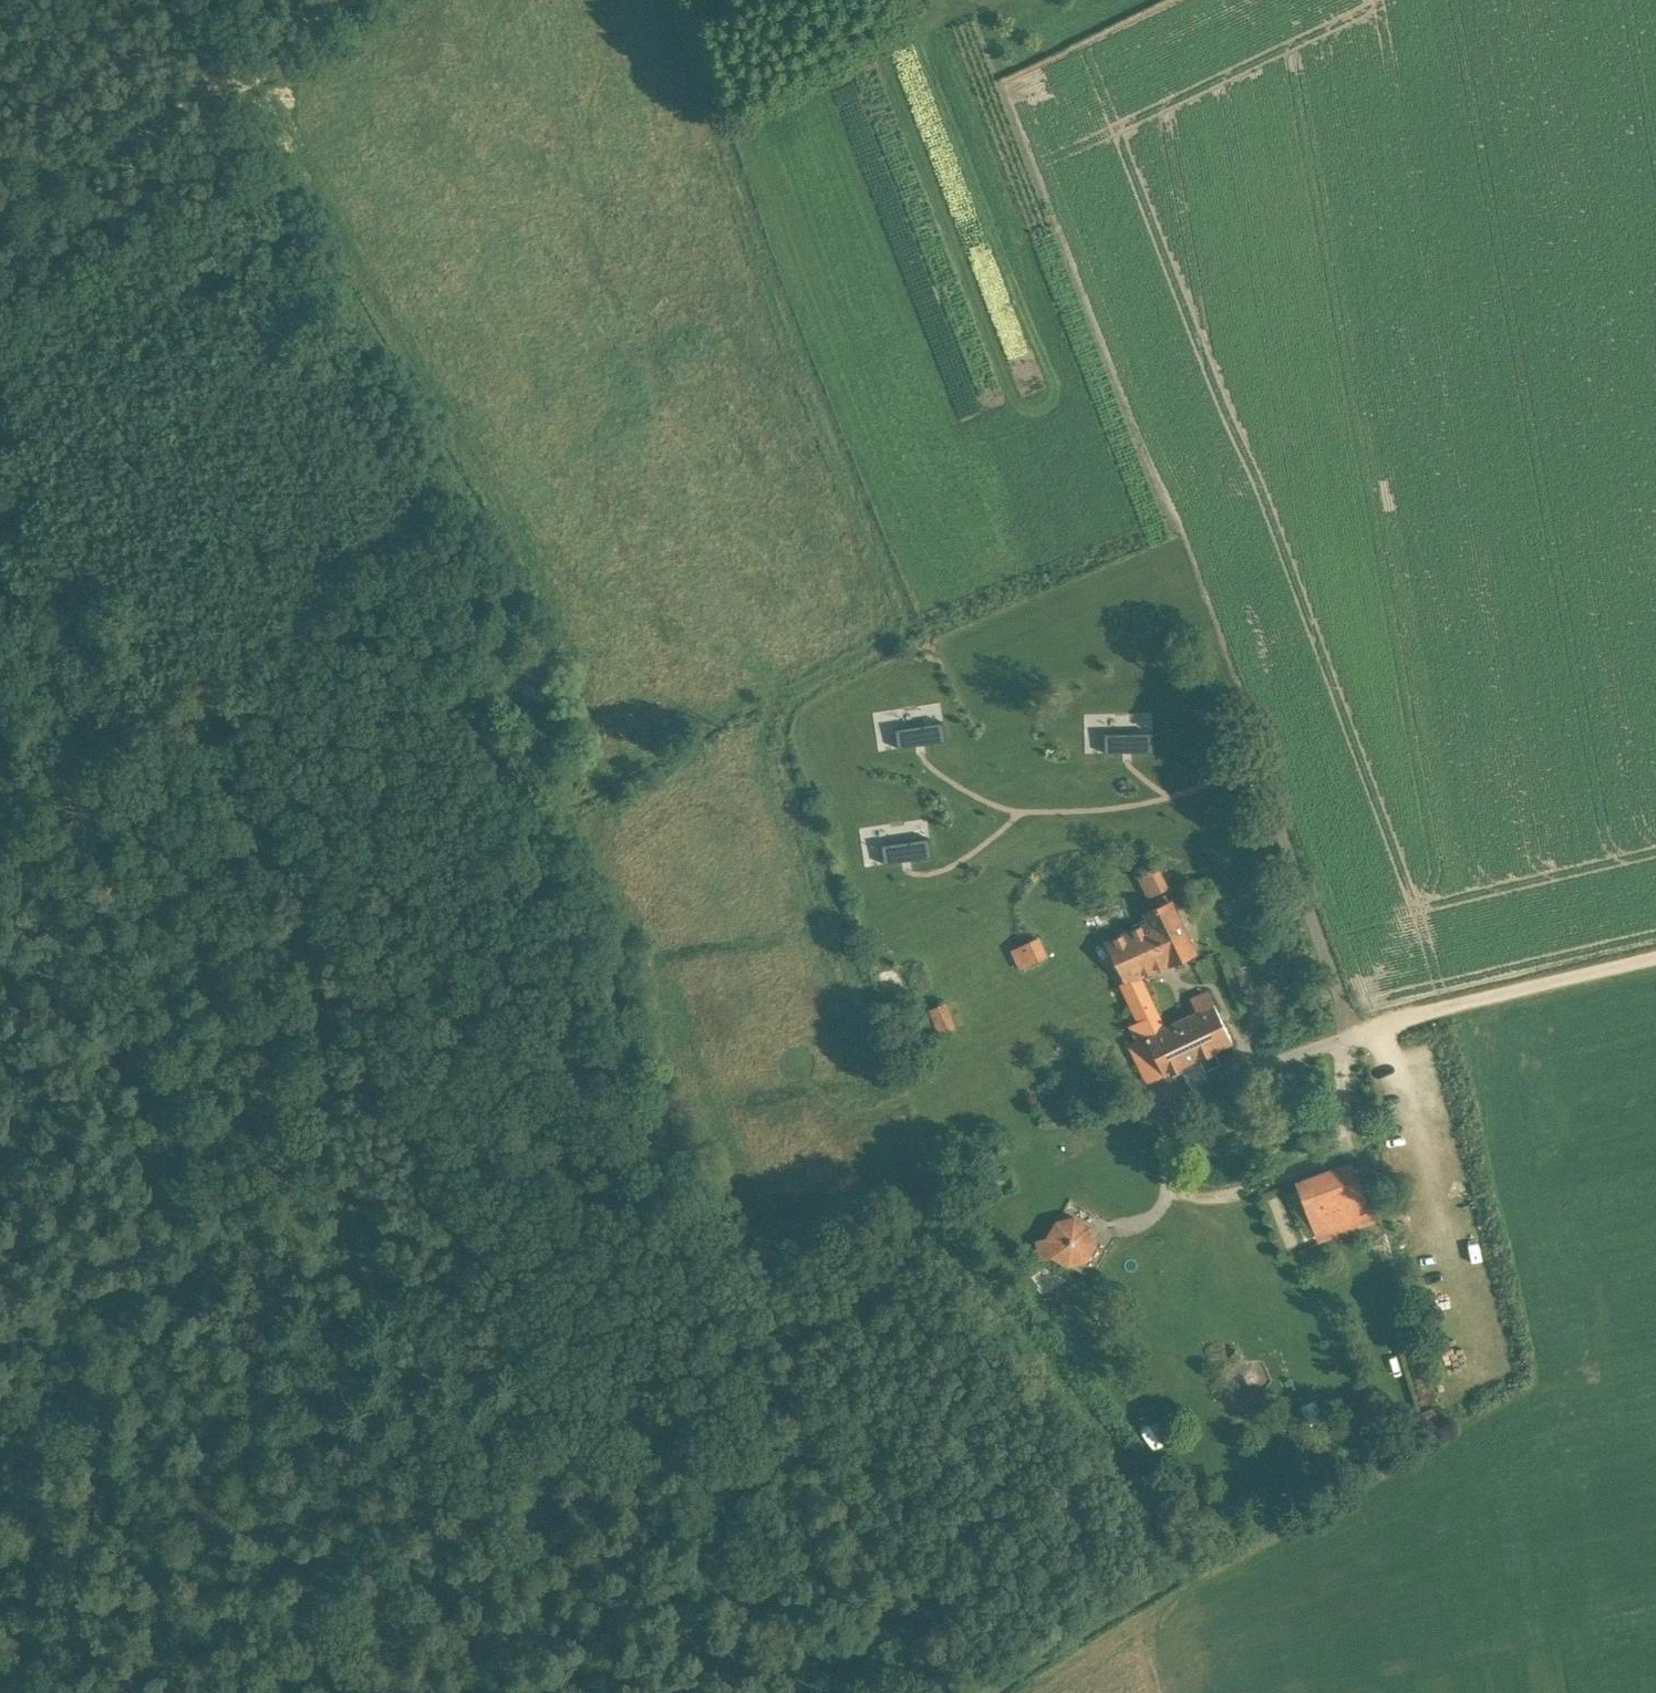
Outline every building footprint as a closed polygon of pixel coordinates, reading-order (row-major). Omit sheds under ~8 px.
[(1098,705),(1096,728),(1132,731),(1134,708),(1098,705)] [(908,708),(907,731),(948,734),(949,711),(908,708)] [(879,831),(877,854),(925,858),(928,835),(879,831)] [(1161,864),(1138,872),(1146,895),(1169,887),(1161,864)] [(1195,952),(1171,901),(1146,913),(1149,920),(1105,941),(1129,979),(1125,981),(1121,983),(1146,1036),(1129,1044),(1147,1082),(1198,1058),(1204,1070),(1218,1063),(1213,1051),(1233,1041),(1208,990),(1191,998),(1197,1012),(1165,1027),(1140,976),(1170,963),(1195,952)] [(1316,951),(1316,933),(1305,933),(1305,951),(1316,951)] [(1048,958),(1040,937),(1011,949),(1020,970),(1048,958)] [(955,1028),(947,1003),(929,1009),(938,1035),(955,1028)] [(1316,1229),(1350,1216),(1353,1226),(1373,1219),(1369,1208),(1368,1208),(1352,1165),(1300,1185),(1316,1229)] [(1097,1244),(1092,1225),(1075,1215),(1056,1220),(1047,1237),(1035,1240),(1041,1259),(1051,1257),(1068,1266),(1087,1262),(1097,1244)]
